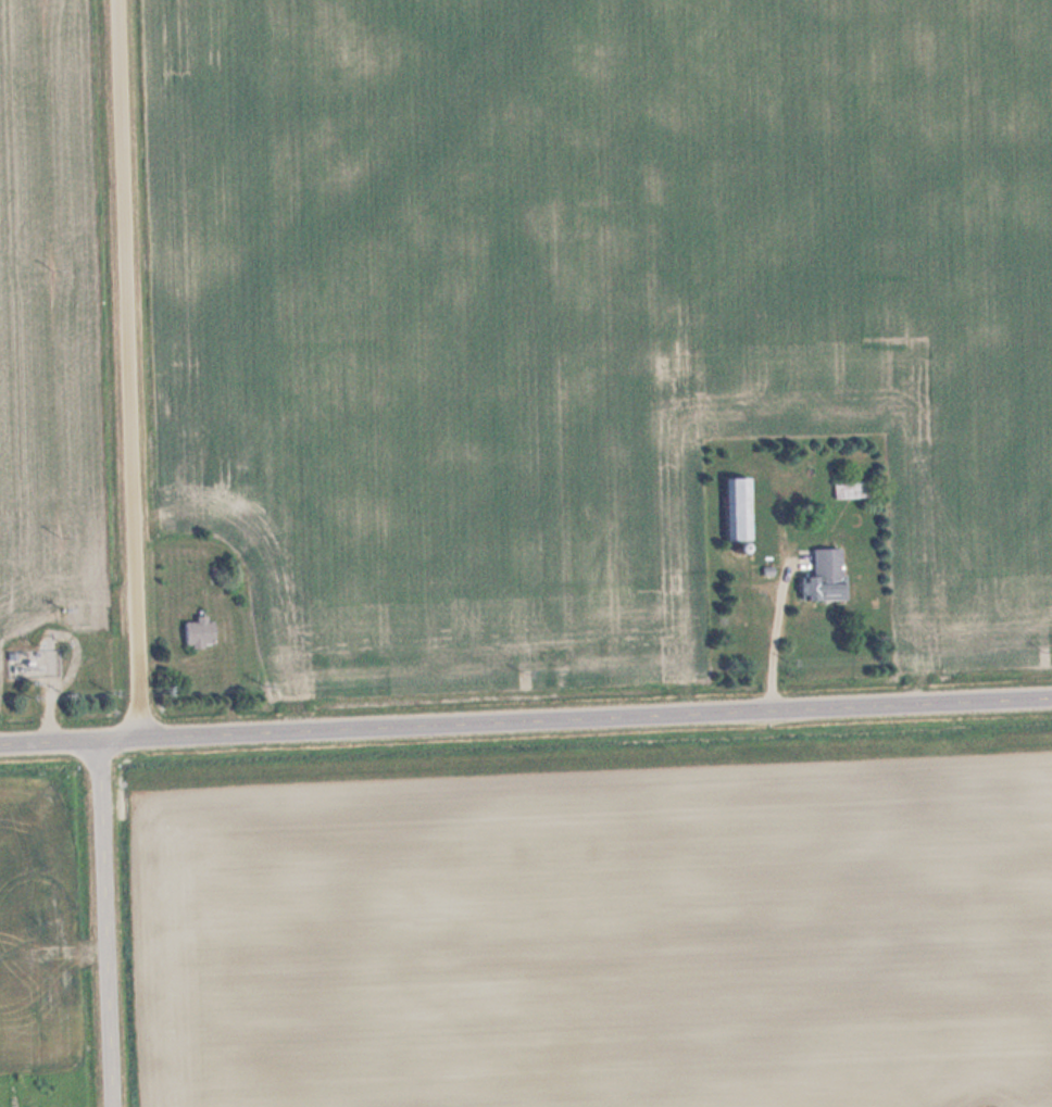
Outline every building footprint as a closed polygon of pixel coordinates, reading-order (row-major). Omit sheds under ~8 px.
[(751,477),(727,477),(727,539),(751,539),(751,477)] [(878,481),(835,481),(835,498),(878,498),(878,481)] [(846,599),(844,547),(814,548),(815,575),(804,576),(804,600),(846,599)] [(186,618),(186,645),(215,645),(215,618),(186,618)]
